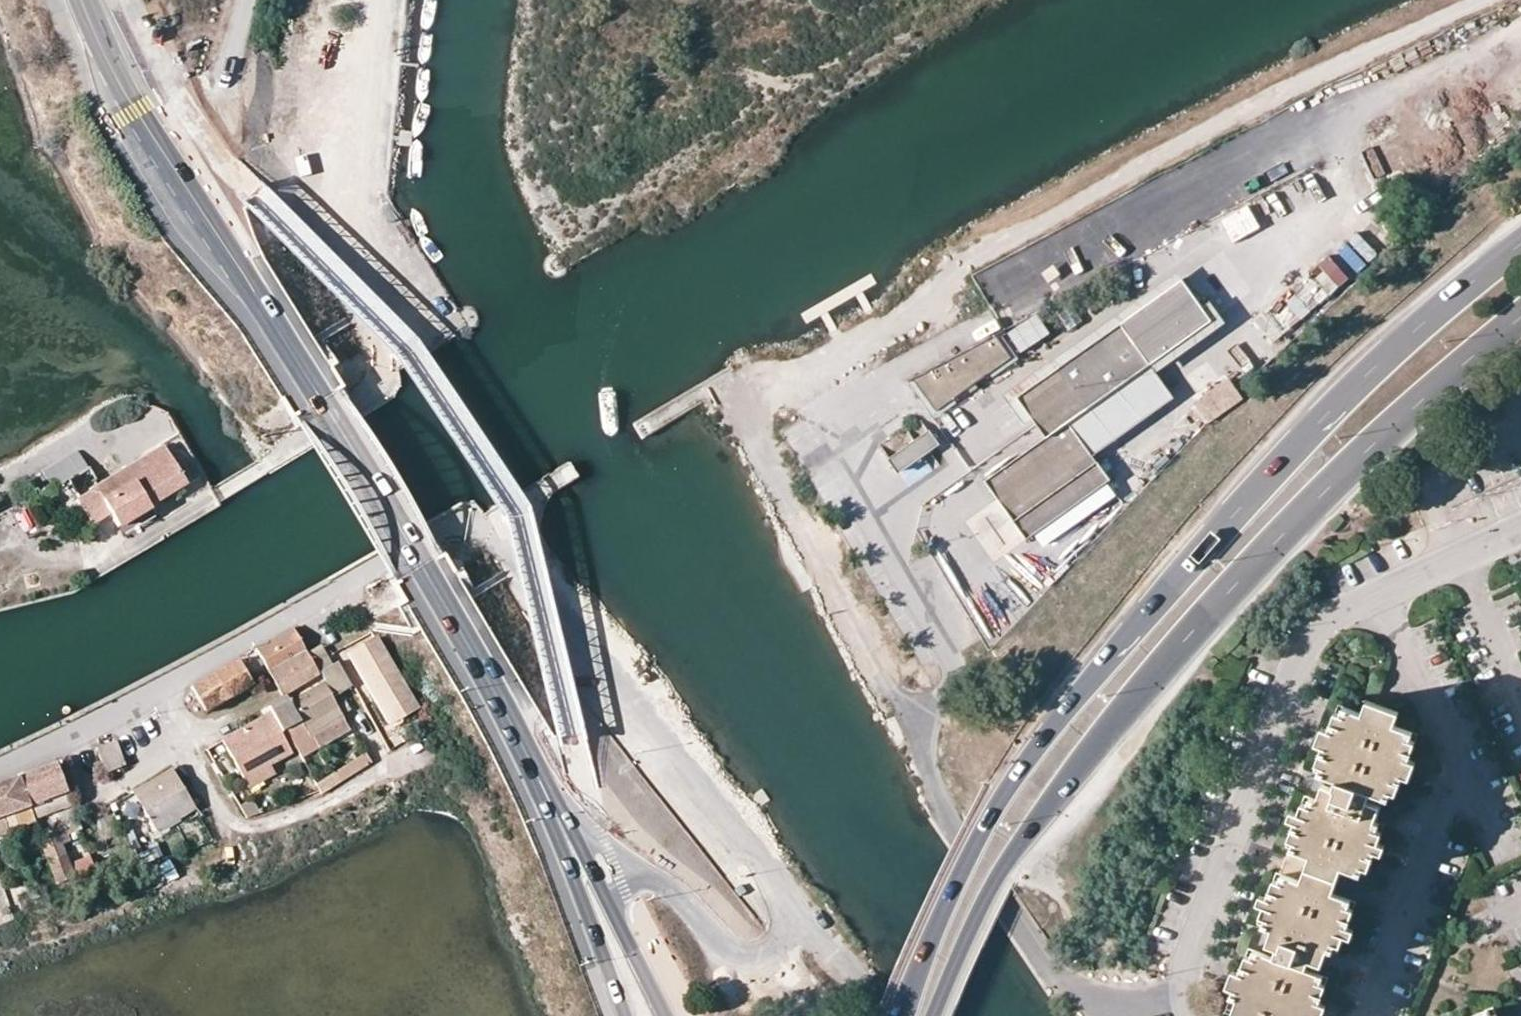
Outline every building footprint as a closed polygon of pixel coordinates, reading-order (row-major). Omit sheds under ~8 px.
[(1150,362),(1210,318),(1180,277),(1119,322),(1149,363),(1150,362)] [(1274,310),(1257,322),(1271,342),(1288,331),(1274,310)] [(1038,313),(1006,331),(1019,353),(1051,335),(1038,313)] [(1017,397),(1047,437),(1067,423),(1148,363),(1119,322),(1017,397)] [(937,411),(1011,358),(994,334),(924,372),(913,377),(937,411)] [(1167,387),(1150,362),(1149,363),(1128,378),(1146,402),(1167,387)] [(1243,395),(1230,377),(1196,402),(1209,419),(1243,395)] [(1104,433),(1146,402),(1128,378),(1086,409),(1104,433)] [(1104,433),(1086,409),(1067,423),(1091,456),(1111,442),(1104,433)] [(1007,512),(1025,538),(1107,481),(1067,423),(1047,437),(985,480),(1007,512)] [(888,460),(898,472),(938,445),(929,432),(888,460)] [(108,515),(116,528),(187,485),(162,446),(77,499),(93,525),(108,515)] [(78,451),(41,470),(51,488),(87,469),(78,451)] [(291,629),(254,650),(267,673),(305,651),(291,629)] [(392,666),(383,650),(376,638),(374,639),(350,653),(384,711),(410,695),(392,666)] [(320,647),(307,654),(318,674),(320,673),(331,666),(326,657),(320,647)] [(267,673),(281,696),(318,674),(307,654),(305,651),(267,673)] [(237,660),(221,670),(203,680),(190,688),(191,689),(204,712),(252,683),(237,660)] [(353,686),(339,662),(331,666),(320,673),(326,683),(334,697),(353,686)] [(295,746),(343,718),(332,698),(334,697),(326,683),(292,703),(303,722),(300,723),(287,730),(295,746)] [(412,699),(410,695),(384,711),(391,723),(417,707),(412,699)] [(287,730),(300,723),(289,705),(285,698),(274,703),(268,707),(272,714),(283,732),(287,730)] [(1370,715),(1374,703),(1366,700),(1362,713),(1370,715)] [(1290,847),(1286,861),(1336,880),(1341,866),(1364,874),(1374,848),(1376,841),(1383,823),(1373,819),(1361,815),(1370,791),(1382,795),(1392,799),(1402,772),(1407,758),(1417,733),(1392,723),(1384,721),(1389,708),(1374,703),(1370,715),(1362,713),(1337,704),(1328,729),(1323,744),(1314,770),(1333,777),(1329,786),(1321,783),(1316,799),(1304,795),(1297,812),(1295,820),(1285,846),(1290,847)] [(1389,708),(1384,721),(1392,723),(1396,711),(1389,708)] [(222,741),(244,779),(270,764),(294,751),(283,732),(272,714),(222,741)] [(104,774),(124,766),(114,742),(95,749),(104,774)] [(325,793),(373,765),(366,753),(318,781),(325,793)] [(54,763),(0,783),(0,807),(2,813),(10,810),(15,825),(70,806),(61,780),(54,763)] [(274,773),(270,764),(244,779),(248,786),(274,773)] [(156,832),(194,809),(170,771),(132,793),(156,832)] [(1370,791),(1361,815),(1373,819),(1382,795),(1370,791)] [(259,814),(255,806),(247,804),(239,808),(245,819),(259,814)] [(93,871),(89,860),(68,867),(54,832),(39,838),(47,857),(57,885),(93,871)] [(1224,1011),(1238,1015),(1312,1015),(1317,1001),(1327,975),(1317,972),(1305,968),(1313,944),(1325,949),(1336,952),(1342,932),(1345,926),(1354,900),(1332,892),(1336,880),(1286,861),(1281,872),(1275,870),(1266,897),(1263,903),(1256,923),(1272,928),(1266,944),(1272,947),(1270,956),(1246,947),(1238,972),(1232,988),(1224,1011)] [(1313,944),(1305,968),(1317,972),(1325,949),(1313,944)] [(1490,1007),(1471,1015),(1494,1015),(1490,1007)]
